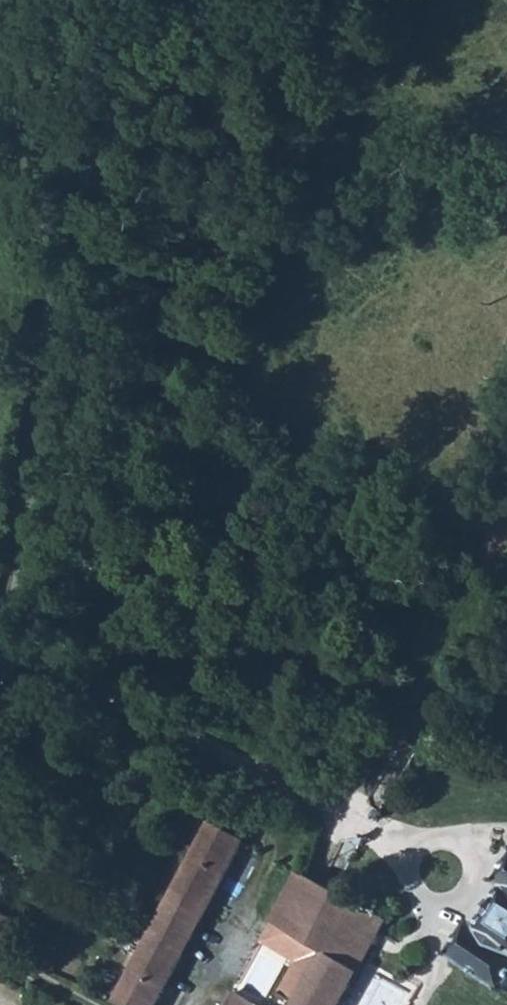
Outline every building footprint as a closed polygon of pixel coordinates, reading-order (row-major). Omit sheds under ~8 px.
[(126,1004),(150,1004),(241,841),(211,824),(114,998),(126,1004)] [(500,881),(506,886),(482,924),(475,919),(452,955),(506,991),(506,870),(500,881)] [(297,1004),(337,1004),(384,920),(331,890),(319,883),(297,871),(268,923),(323,954),(315,970),(295,1004),(297,1004)] [(268,923),(259,940),(294,959),(315,970),(323,954),(268,923)] [(294,959),(275,993),(295,1004),(315,970),(294,959)] [(224,1004),(251,1004),(253,1002),(232,991),(224,1004)] [(268,1004),(295,1004),(275,993),(268,1004)]
